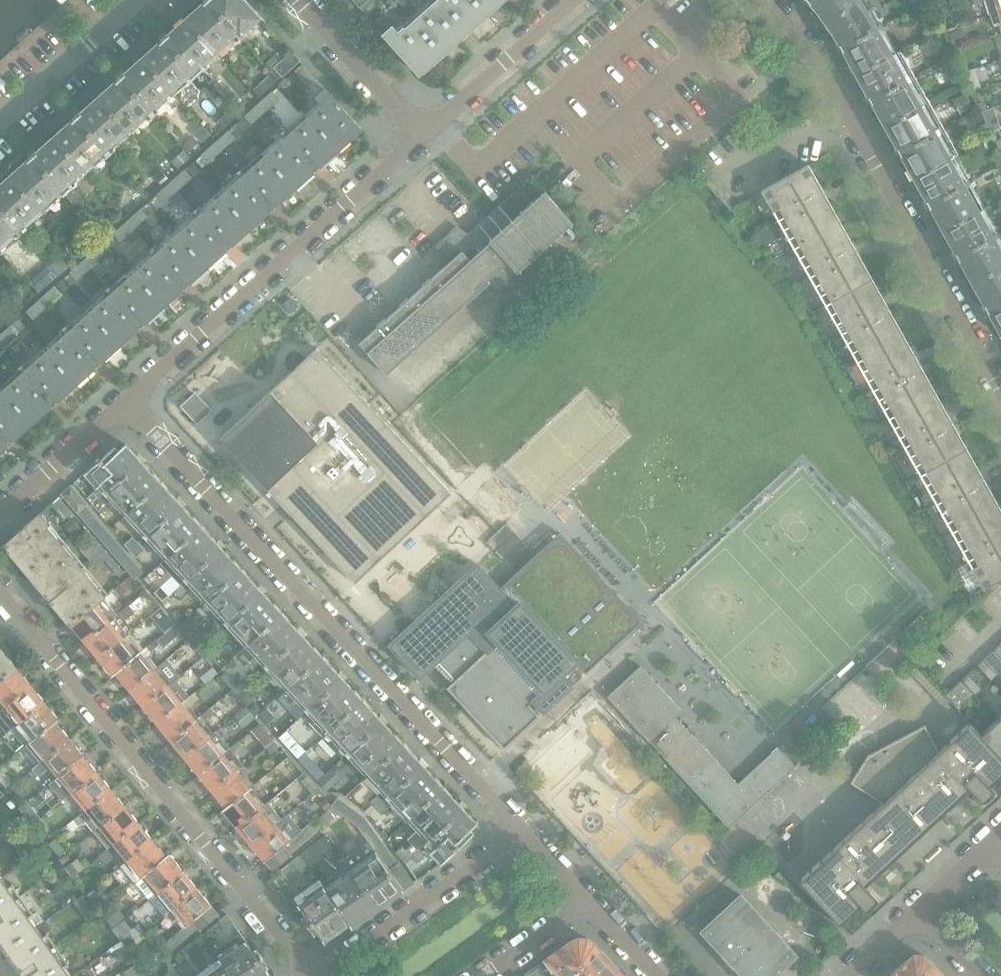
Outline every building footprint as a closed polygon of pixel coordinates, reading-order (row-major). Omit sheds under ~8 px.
[(246,22),(253,29),(255,28),(251,24),(260,16),(246,0),(205,0),(185,18),(214,51),(233,34),(237,38),(240,34),(237,30),(246,22)] [(369,0),(368,0),(364,3),(371,10),(375,6),(369,0)] [(477,24),(477,23),(478,24),(488,15),(474,0),(436,0),(413,21),(444,55),(453,46),(452,45),(477,24)] [(488,15),(497,7),(496,6),(503,0),(474,0),(488,15)] [(852,0),(806,0),(818,13),(818,14),(825,24),(854,3),(852,0)] [(944,0),(938,0),(936,1),(939,8),(946,6),(944,0)] [(989,14),(990,14),(1000,10),(1000,0),(985,0),(989,14)] [(371,10),(364,3),(360,7),(366,14),(366,15),(371,10)] [(880,29),(878,25),(876,22),(873,24),(866,11),(861,13),(854,3),(825,24),(832,34),(832,33),(849,63),(848,64),(854,74),(890,54),(877,31),(880,29)] [(925,14),(921,6),(912,10),(916,19),(925,14)] [(990,14),(993,24),(998,22),(1000,31),(1000,10),(990,14)] [(390,27),(380,15),(374,20),(385,32),(390,27)] [(203,68),(199,64),(214,51),(185,18),(141,58),(170,90),(182,80),(185,83),(188,81),(184,77),(197,66),(200,70),(203,68)] [(444,55),(413,21),(404,28),(402,26),(396,31),(391,26),(383,34),(419,74),(424,70),(424,71),(433,62),(434,63),(444,55)] [(967,40),(962,28),(948,33),(953,46),(967,40)] [(953,54),(952,51),(948,44),(938,50),(943,59),(953,54)] [(281,77),(299,60),(292,51),(281,60),(276,54),(266,63),(271,69),(273,68),(281,77)] [(909,80),(907,77),(906,74),(902,76),(890,54),(854,74),(860,85),(861,85),(872,104),(878,115),(877,116),(883,126),(919,106),(905,82),(909,80)] [(149,109),(170,90),(141,58),(97,97),(126,130),(145,113),(148,116),(153,112),(149,109)] [(299,76),(307,68),(303,64),(295,71),(299,76)] [(303,81),(311,73),(307,68),(299,76),(303,81)] [(308,86),(315,78),(311,73),(303,81),(308,86)] [(259,96),(275,82),(269,75),(253,89),(259,96)] [(360,128),(325,89),(315,98),(320,104),(309,115),(339,149),(356,133),(356,131),(360,128)] [(279,100),(272,91),(267,96),(275,104),(279,100)] [(989,107),(982,93),(974,97),(981,111),(989,107)] [(275,104),(267,96),(263,100),(270,108),(275,104)] [(106,148),(126,130),(97,97),(53,136),(82,169),(102,151),(105,155),(109,151),(106,148)] [(270,108),(263,100),(258,104),(265,112),(270,108)] [(265,112),(258,104),(257,105),(253,108),(261,116),(265,113),(265,112)] [(937,132),(936,128),(934,125),(930,127),(919,106),(883,126),(889,137),(890,137),(896,147),(907,167),(906,168),(912,178),(948,159),(934,134),(937,132)] [(261,116),(253,108),(249,112),(256,121),(261,116)] [(224,128),(237,116),(231,109),(217,121),(224,128)] [(995,120),(991,109),(983,112),(987,123),(995,120)] [(256,121),(249,112),(244,116),(252,125),(256,121)] [(339,149),(309,115),(265,154),(295,188),(339,149)] [(235,139),(228,131),(223,135),(231,143),(235,139)] [(231,143),(223,135),(219,139),(226,147),(231,143)] [(72,185),(69,181),(82,169),(53,136),(9,175),(39,208),(51,197),(54,201),(56,198),(53,195),(66,184),(69,187),(72,185)] [(189,152),(199,143),(193,137),(183,146),(189,152)] [(226,147),(219,139),(214,143),(222,151),(226,147)] [(222,151),(214,143),(210,147),(217,155),(222,151)] [(217,155),(210,147),(205,151),(212,159),(217,155)] [(177,169),(190,157),(184,150),(171,162),(177,169)] [(212,159),(205,151),(200,155),(208,164),(212,159)] [(295,188),(265,154),(221,193),(251,227),(267,212),(295,188)] [(967,185),(964,179),(960,181),(948,159),(912,178),(918,189),(919,189),(936,219),(935,220),(941,231),(977,211),(964,187),(967,185)] [(205,177),(192,163),(187,168),(200,182),(205,177)] [(840,221),(808,164),(761,190),(777,219),(793,247),(840,221)] [(192,178),(185,170),(180,174),(187,182),(188,181),(192,178)] [(187,182),(180,174),(175,178),(182,186),(187,182)] [(39,208),(9,175),(0,183),(0,243),(15,229),(18,233),(22,230),(19,226),(39,208)] [(182,186),(175,178),(171,182),(178,190),(179,189),(182,186)] [(178,190),(171,182),(166,186),(173,194),(178,190)] [(173,194),(166,186),(161,190),(169,198),(173,194)] [(81,196),(73,188),(67,194),(74,202),(81,196)] [(169,198),(161,190),(157,194),(164,202),(169,198)] [(550,242),(560,233),(561,235),(562,234),(561,233),(570,224),(571,226),(572,225),(571,224),(573,222),(572,221),(544,191),(515,215),(504,202),(486,218),(466,235),(462,231),(439,252),(447,263),(475,294),(476,294),(477,293),(477,292),(488,282),(489,283),(489,282),(490,282),(487,279),(507,261),(517,272),(519,270),(520,272),(521,271),(520,269),(529,261),(530,263),(531,262),(530,260),(539,252),(541,253),(542,253),(540,251),(549,243),(551,244),(552,243),(550,242)] [(251,227),(221,193),(176,233),(207,267),(224,251),(251,227)] [(149,216),(141,208),(137,212),(144,220),(149,216)] [(994,233),(992,230),(989,232),(977,211),(941,231),(947,241),(948,241),(965,272),(964,272),(970,283),(1000,266),(1000,254),(992,238),(996,236),(994,233)] [(144,220),(137,212),(132,216),(139,225),(144,220)] [(775,220),(771,213),(763,218),(767,224),(775,220)] [(139,225),(132,216),(127,221),(135,229),(139,225)] [(105,234),(114,225),(108,218),(98,226),(105,234)] [(135,229),(127,221),(122,225),(130,233),(135,229)] [(872,278),(840,221),(793,247),(824,304),(872,278)] [(130,233),(122,225),(118,229),(125,237),(130,233)] [(125,237),(118,229),(113,233),(120,242),(125,237)] [(133,244),(141,237),(135,230),(126,237),(133,244)] [(207,267),(176,233),(133,271),(164,305),(207,267)] [(104,256),(97,248),(92,252),(100,260),(104,256)] [(100,260),(92,252),(88,256),(95,264),(100,260)] [(59,273),(69,264),(62,256),(52,265),(59,273)] [(95,264),(88,256),(83,260),(90,269),(95,264)] [(90,269),(83,260),(78,265),(86,273),(90,269)] [(432,333),(454,314),(455,313),(454,313),(475,294),(447,263),(431,278),(429,277),(428,278),(422,284),(421,284),(422,286),(409,298),(407,297),(406,298),(400,304),(399,304),(398,304),(400,306),(386,319),(384,317),(384,318),(377,324),(376,324),(377,326),(358,343),(359,344),(360,344),(361,344),(367,351),(367,352),(368,353),(385,373),(386,373),(387,374),(388,373),(387,373),(409,354),(410,353),(431,334),(432,334),(432,333)] [(86,273),(78,265),(74,269),(81,277),(86,273)] [(970,283),(976,293),(977,293),(983,304),(988,313),(1000,335),(1000,334),(1000,266),(970,283)] [(46,285),(58,274),(53,269),(41,279),(46,285)] [(81,277),(74,269),(69,273),(76,281),(81,277)] [(164,305),(133,271),(89,310),(120,345),(164,305)] [(903,334),(872,278),(824,304),(856,360),(903,334)] [(38,291),(45,286),(41,280),(34,286),(38,291)] [(69,288),(62,280),(57,285),(64,293),(69,288)] [(61,295),(54,287),(49,291),(56,299),(61,295)] [(56,299),(49,291),(44,295),(51,303),(56,299)] [(51,303),(44,295),(39,299),(47,307),(51,303)] [(289,297),(282,304),(290,313),(297,307),(289,297)] [(47,307),(39,299),(35,303),(42,312),(47,307)] [(15,314),(23,306),(18,300),(9,308),(15,314)] [(42,312),(35,303),(30,308),(37,316),(42,312)] [(37,316),(30,308),(26,312),(33,320),(37,316)] [(120,345),(89,310),(46,349),(76,383),(120,345)] [(18,334),(10,325),(6,330),(13,338),(18,334)] [(13,338),(6,330),(1,334),(8,342),(13,338)] [(1,334),(0,335),(0,343),(3,347),(8,342),(1,334)] [(935,391),(903,334),(856,360),(872,390),(864,394),(868,402),(876,398),(887,417),(935,391)] [(316,348),(220,438),(355,582),(451,492),(391,428),(316,348)] [(76,383),(46,349),(2,388),(33,423),(76,383)] [(2,388),(0,390),(0,452),(33,423),(2,388)] [(966,448),(935,391),(887,417),(899,439),(891,443),(900,459),(908,454),(919,474),(966,448)] [(210,409),(199,398),(196,394),(195,394),(182,405),(182,406),(197,421),(211,409),(210,409)] [(403,418),(389,402),(381,408),(395,425),(403,418)] [(160,481),(152,472),(125,444),(118,450),(114,446),(85,472),(94,484),(96,487),(99,484),(100,483),(127,512),(160,481)] [(999,506),(966,448),(919,474),(931,495),(922,500),(927,508),(935,504),(951,532),(999,506)] [(200,524),(193,515),(192,516),(180,503),(169,491),(169,490),(160,481),(127,512),(145,532),(148,535),(167,556),(200,524)] [(77,513),(86,506),(87,504),(71,485),(61,494),(77,513)] [(92,504),(101,497),(95,491),(87,498),(92,504)] [(73,512),(59,496),(50,504),(64,520),(73,512)] [(98,511),(107,503),(101,497),(92,504),(98,511)] [(86,506),(77,513),(80,517),(89,510),(86,506)] [(999,506),(951,532),(983,589),(1000,579),(1000,510),(999,506)] [(89,510),(80,517),(84,520),(92,513),(89,510)] [(61,544),(46,525),(50,523),(41,513),(6,544),(11,549),(9,550),(28,572),(61,544)] [(92,513),(84,520),(87,524),(95,517),(92,513)] [(80,528),(72,517),(63,524),(72,535),(80,528)] [(95,517),(87,524),(90,528),(98,521),(95,517)] [(98,521),(90,528),(93,532),(101,524),(98,521)] [(101,524),(93,532),(96,535),(105,528),(101,524)] [(242,568),(233,559),(232,559),(209,535),(210,534),(200,524),(167,556),(208,600),(242,568)] [(496,549),(512,535),(504,526),(488,541),(496,549)] [(105,528),(96,535),(100,539),(108,532),(105,528)] [(107,552),(87,529),(81,533),(88,541),(79,548),(92,564),(107,552)] [(108,532),(100,539),(103,543),(111,535),(108,532)] [(457,583),(389,645),(419,677),(421,676),(433,664),(452,684),(447,687),(504,748),(539,716),(538,714),(542,710),(544,712),(546,709),(572,686),(572,685),(562,674),(571,665),(575,662),(585,673),(642,621),(559,532),(499,588),(488,576),(477,564),(462,578),(457,583)] [(504,558),(523,541),(514,532),(512,535),(496,549),(504,558)] [(111,535),(103,543),(106,546),(114,539),(111,535)] [(133,537),(125,544),(131,552),(139,544),(136,541),(133,537)] [(114,539),(106,546),(109,550),(117,543),(114,539)] [(117,543),(109,550),(112,554),(120,546),(117,543)] [(49,598),(82,570),(61,544),(28,572),(49,598)] [(136,558),(144,550),(139,544),(131,552),(136,558)] [(120,546),(112,554),(115,557),(124,550),(120,546)] [(124,550),(115,557),(119,561),(127,554),(124,550)] [(124,572),(107,552),(92,564),(95,567),(104,559),(119,577),(124,572)] [(127,554),(119,561),(122,565),(130,558),(127,554)] [(130,558),(122,565),(125,568),(133,561),(130,558)] [(133,561),(125,568),(128,572),(136,565),(133,561)] [(136,565),(128,572),(131,576),(140,569),(136,565)] [(282,612),(273,602),(273,603),(250,578),(250,577),(242,568),(208,600),(248,643),(282,612)] [(140,569),(131,576),(134,579),(142,572),(140,569)] [(70,623),(101,596),(103,595),(82,570),(49,598),(70,623)] [(122,592),(134,582),(129,576),(118,586),(122,592)] [(174,591),(182,583),(176,577),(168,585),(174,591)] [(180,597),(188,590),(182,583),(174,591),(180,597)] [(109,621),(116,615),(116,614),(101,596),(70,623),(84,641),(109,621)] [(175,624),(160,607),(151,615),(158,617),(168,629),(175,624)] [(120,620),(128,613),(124,608),(116,614),(116,615),(120,620)] [(313,646),(301,634),(290,622),(291,621),(282,612),(248,643),(288,687),(322,655),(314,646),(313,646)] [(214,634),(222,627),(223,627),(216,620),(204,631),(198,624),(188,633),(200,646),(214,634)] [(98,658),(126,635),(118,626),(116,628),(109,621),(84,641),(98,658)] [(220,641),(228,633),(222,627),(214,634),(220,641)] [(112,675),(115,672),(142,650),(129,633),(126,635),(98,658),(112,675)] [(129,689),(155,668),(147,658),(150,652),(160,644),(156,639),(142,650),(115,672),(129,689)] [(999,644),(993,650),(1000,660),(1000,646),(999,644)] [(16,668),(0,648),(0,680),(16,668)] [(353,690),(342,678),(330,665),(331,665),(322,655),(288,687),(309,709),(303,715),(322,736),(363,699),(354,689),(353,690)] [(143,706),(168,684),(161,675),(166,671),(164,669),(173,661),(169,656),(155,668),(129,689),(143,706)] [(208,667),(207,666),(209,664),(203,657),(189,668),(197,677),(208,667)] [(997,674),(984,659),(977,665),(991,680),(997,674)] [(737,784),(691,733),(691,734),(675,716),(682,710),(640,666),(608,696),(649,741),(649,740),(665,758),(664,758),(729,828),(796,766),(778,746),(737,784)] [(928,679),(916,666),(910,672),(922,684),(928,679)] [(31,685),(16,668),(0,680),(0,699),(6,705),(31,685)] [(242,689),(231,676),(230,677),(225,673),(221,676),(236,694),(242,689)] [(982,689),(967,673),(961,679),(975,695),(982,689)] [(230,690),(218,676),(212,681),(220,690),(218,692),(222,697),(230,690)] [(958,710),(975,695),(961,679),(944,695),(958,710)] [(156,723),(182,701),(168,684),(143,706),(156,723)] [(19,722),(44,702),(31,685),(6,705),(19,722)] [(254,701),(243,689),(237,694),(248,706),(254,701)] [(170,740),(196,718),(187,708),(199,698),(194,692),(183,702),(182,701),(156,723),(170,740)] [(394,733),(382,721),(371,709),(371,708),(363,699),(322,736),(342,759),(349,752),(369,774),(403,742),(394,733)] [(25,746),(55,722),(58,719),(44,702),(19,722),(4,735),(8,740),(15,734),(25,746)] [(205,719),(214,711),(210,707),(201,714),(205,719)] [(255,717),(254,716),(246,707),(233,717),(243,728),(255,717)] [(278,736),(298,718),(288,707),(268,725),(278,736)] [(184,757),(210,736),(196,718),(170,740),(184,757)] [(997,719),(981,734),(1000,756),(1000,723),(997,719)] [(38,764),(44,759),(68,738),(55,722),(25,746),(23,748),(36,764),(37,765),(38,764)] [(937,819),(969,789),(983,803),(996,791),(990,785),(1000,776),(1000,756),(981,734),(970,722),(940,750),(939,752),(925,725),(868,755),(850,782),(883,803),(799,881),(816,899),(840,925),(860,906),(866,912),(879,900),(865,885),(937,819)] [(273,740),(260,723),(251,731),(264,747),(265,747),(273,740)] [(198,773),(230,748),(216,731),(210,736),(184,757),(198,773)] [(294,740),(285,731),(278,737),(287,747),(294,740)] [(58,776),(82,755),(68,738),(44,759),(58,776)] [(270,753),(279,746),(274,739),(273,740),(265,747),(270,753)] [(243,765),(234,753),(242,745),(238,740),(230,748),(198,773),(212,790),(238,770),(243,765)] [(443,786),(435,776),(434,777),(411,752),(412,752),(403,742),(369,774),(389,796),(391,799),(409,818),(443,786)] [(314,764),(304,753),(298,758),(307,769),(314,764)] [(62,800),(65,797),(72,792),(96,772),(82,755),(58,776),(49,784),(62,800)] [(653,769),(660,763),(655,758),(649,764),(653,769)] [(1,768),(0,769),(0,781),(6,789),(13,784),(1,768)] [(327,791),(340,779),(331,769),(318,781),(327,791)] [(247,788),(251,785),(238,770),(212,790),(225,807),(247,788)] [(86,809),(110,789),(96,772),(72,792),(86,809)] [(263,785),(272,777),(268,773),(253,785),(256,788),(261,783),(263,785)] [(318,788),(307,776),(300,781),(312,794),(318,788)] [(476,822),(463,808),(452,796),(452,795),(443,786),(409,818),(429,839),(427,841),(434,849),(431,852),(441,862),(473,832),(469,829),(476,822)] [(237,827),(264,804),(257,795),(254,797),(247,788),(225,807),(222,809),(237,827)] [(99,826),(124,806),(110,789),(86,809),(74,819),(78,825),(84,820),(84,821),(91,815),(99,826)] [(369,814),(384,801),(378,794),(369,802),(371,804),(364,811),(368,815),(369,814)] [(332,804),(330,806),(331,807),(334,809),(341,800),(337,797),(332,804)] [(330,807),(324,799),(319,804),(324,811),(330,807)] [(341,800),(334,809),(338,812),(344,803),(341,800)] [(384,801),(369,814),(375,820),(381,814),(381,815),(390,807),(384,801)] [(250,843),(281,819),(267,802),(264,804),(237,827),(250,843)] [(344,803),(338,812),(341,814),(348,806),(344,803)] [(113,843),(138,823),(124,806),(99,826),(93,831),(107,848),(113,843)] [(348,806),(341,814),(345,817),(351,808),(348,806)] [(319,830),(338,814),(331,807),(313,822),(319,830)] [(351,808),(345,817),(348,820),(355,811),(351,808)] [(355,811),(348,820),(352,823),(359,814),(355,811)] [(293,837),(297,834),(289,825),(288,826),(285,822),(290,817),(287,813),(281,819),(250,843),(264,860),(283,845),(288,841),(293,837)] [(359,814),(352,823),(355,826),(365,819),(364,818),(359,814)] [(365,819),(355,826),(358,830),(367,823),(365,819)] [(33,824),(33,825),(39,833),(40,833),(45,828),(38,820),(33,824)] [(318,831),(312,823),(311,822),(306,826),(313,834),(318,831)] [(124,863),(152,840),(138,823),(113,843),(120,851),(116,853),(124,863)] [(367,823),(358,830),(361,834),(370,827),(367,823)] [(313,834),(306,826),(302,830),(309,838),(313,834)] [(370,827),(361,834),(364,837),(373,831),(370,827)] [(309,838),(302,830),(297,834),(304,842),(309,838)] [(373,831),(364,837),(367,841),(376,835),(373,831)] [(304,842),(297,834),(293,837),(299,846),(304,842)] [(376,835),(367,841),(370,846),(379,839),(376,835)] [(333,849),(324,836),(312,845),(321,858),(333,849)] [(299,846),(293,837),(288,841),(295,850),(299,846)] [(65,851),(55,838),(49,844),(59,857),(65,851)] [(379,839),(370,846),(372,850),(382,843),(379,839)] [(134,882),(165,856),(152,840),(124,863),(120,866),(134,882)] [(295,850),(288,841),(283,845),(290,853),(295,850)] [(382,843),(372,850),(375,854),(385,847),(382,843)] [(404,862),(419,849),(413,843),(405,850),(402,846),(395,852),(404,862)] [(291,854),(290,853),(283,845),(264,860),(272,870),(291,854)] [(372,850),(370,846),(351,860),(346,854),(336,862),(340,869),(321,883),(349,923),(351,926),(402,890),(387,869),(384,865),(381,861),(378,857),(375,854),(372,850)] [(385,847),(375,854),(378,857),(388,851),(385,847)] [(101,861),(111,853),(107,848),(98,856),(101,861)] [(317,858),(310,848),(301,855),(309,865),(317,858)] [(416,863),(425,855),(419,849),(404,862),(405,863),(411,858),(416,863)] [(388,851),(378,857),(381,861),(391,855),(388,851)] [(150,897),(182,871),(168,854),(165,856),(134,882),(129,887),(133,892),(139,887),(149,898),(150,897)] [(309,868),(298,855),(287,865),(297,878),(309,868)] [(391,855),(381,861),(384,865),(393,859),(391,855)] [(393,859),(384,865),(387,869),(396,863),(393,859)] [(398,861),(396,863),(387,869),(402,890),(413,882),(398,861)] [(79,873),(71,863),(64,868),(72,879),(79,873)] [(293,876),(285,866),(275,874),(274,876),(280,886),(288,880),(293,876)] [(166,914),(172,908),(196,888),(182,871),(150,897),(165,914),(166,914)] [(15,899),(0,878),(0,943),(4,949),(35,927),(15,899)] [(349,923),(321,883),(319,880),(293,898),(287,900),(293,908),(298,905),(305,914),(302,917),(313,933),(317,931),(324,941),(349,923)] [(192,920),(211,905),(196,888),(172,908),(185,925),(187,924),(192,920)] [(107,902),(95,890),(89,895),(100,908),(107,902)] [(782,940),(781,940),(774,932),(775,932),(772,928),(771,929),(764,921),(764,920),(761,917),(760,918),(753,910),(754,909),(740,894),(730,903),(731,904),(726,909),(725,909),(724,910),(719,916),(718,915),(717,916),(717,917),(712,922),(711,921),(702,930),(705,934),(705,933),(713,941),(712,942),(715,945),(716,945),(723,952),(723,953),(734,966),(736,968),(737,967),(744,975),(743,975),(744,975),(771,975),(773,975),(781,968),(781,967),(788,960),(789,961),(796,954),(782,940)] [(192,920),(198,928),(199,929),(218,915),(211,905),(192,920)] [(114,926),(123,918),(117,912),(108,920),(114,926)] [(162,923),(169,917),(166,914),(165,914),(159,919),(162,923)] [(233,923),(227,914),(218,920),(225,929),(233,923)] [(198,928),(192,920),(187,924),(193,932),(198,928)] [(134,939),(130,931),(121,923),(112,930),(119,940),(125,947),(134,939)] [(193,932),(187,924),(185,925),(182,927),(189,935),(193,932)] [(50,947),(35,927),(4,949),(23,975),(68,975),(69,975),(50,947)] [(189,935),(182,927),(178,931),(184,939),(189,935)] [(184,939),(178,931),(173,935),(180,943),(184,939)] [(180,943),(173,935),(168,939),(175,947),(180,943)] [(538,964),(546,975),(553,975),(556,974),(558,975),(611,975),(618,970),(600,950),(593,943),(587,938),(578,938),(571,941),(538,964)] [(175,947),(168,939),(164,943),(171,951),(175,947)] [(139,963),(154,951),(146,941),(131,953),(139,963)] [(264,967),(267,965),(256,948),(253,950),(246,941),(220,959),(224,964),(233,975),(271,975),(264,967)] [(938,969),(928,959),(927,959),(923,955),(914,954),(908,959),(907,958),(888,975),(931,975),(938,969)] [(224,964),(220,959),(197,975),(189,964),(178,972),(181,975),(233,975),(224,964)]
